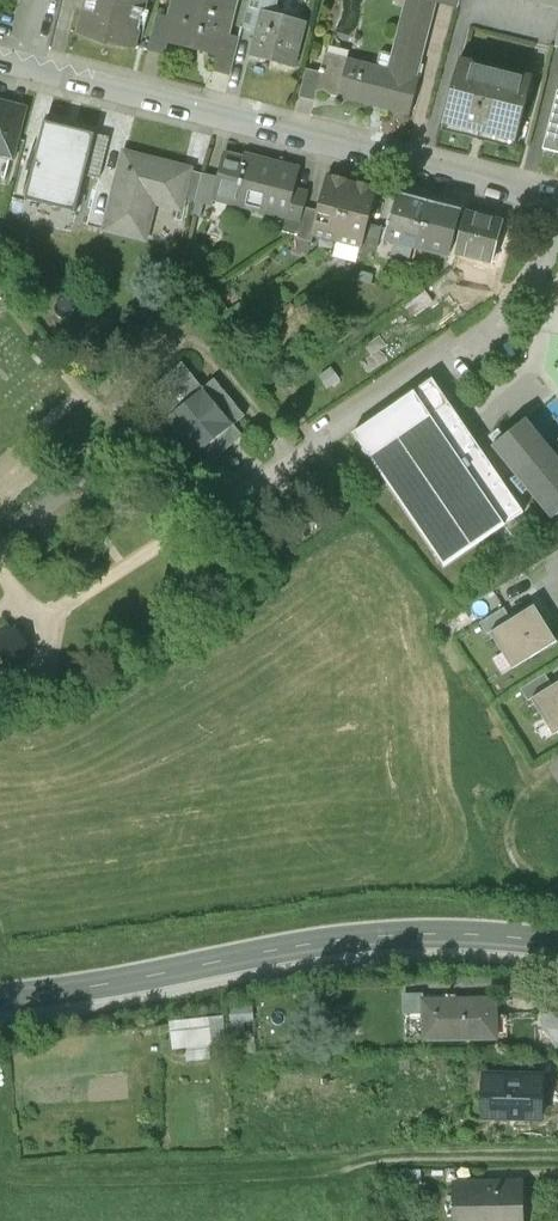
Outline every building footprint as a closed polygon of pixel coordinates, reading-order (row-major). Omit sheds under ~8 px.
[(79,35),(136,50),(150,0),(89,0),(79,35)] [(240,40),(230,37),(240,0),(188,0),(187,2),(180,0),(175,0),(170,19),(160,17),(150,53),(166,57),(169,45),(220,59),(216,74),(230,77),(240,40)] [(259,33),(264,13),(277,17),(282,0),(251,0),(243,28),(259,33)] [(462,0),(410,0),(391,72),(350,61),(340,99),(412,118),(421,81),(418,80),(438,4),(460,10),(462,0)] [(557,10),(557,0),(518,0),(557,10)] [(259,33),(253,58),(295,69),(306,24),(277,17),(264,13),(259,33)] [(318,93),(340,99),(350,61),(327,55),(323,75),(318,93)] [(460,60),(445,123),(517,141),(533,77),(460,60)] [(315,102),(318,93),(323,75),(308,71),(301,99),(315,102)] [(557,154),(557,100),(545,151),(557,154)] [(0,102),(0,158),(15,162),(28,110),(0,102)] [(27,143),(41,147),(48,120),(34,117),(27,143)] [(49,134),(29,218),(71,228),(91,144),(49,134)] [(106,163),(119,166),(126,140),(112,137),(106,163)] [(126,154),(105,232),(147,243),(157,208),(182,214),(185,202),(193,172),(126,154)] [(219,179),(213,202),(299,225),(304,209),(308,194),(294,190),(300,170),(245,156),(244,160),(225,155),(219,179)] [(185,202),(197,205),(205,175),(193,172),(185,202)] [(219,179),(205,175),(197,205),(193,218),(203,221),(207,206),(211,207),(213,202),(219,179)] [(311,236),(335,243),(351,184),(327,178),(317,213),(311,236)] [(375,190),(351,184),(335,243),(360,249),(366,225),(375,190)] [(386,241),(417,250),(430,205),(398,196),(386,241)] [(462,214),(430,205),(417,250),(449,259),(451,252),(462,214)] [(309,244),(311,236),(317,213),(304,209),(299,225),(295,240),(309,244)] [(499,224),(462,214),(451,252),(489,263),(499,224)] [(380,229),(366,225),(360,249),(358,256),(362,258),(375,250),(380,229)] [(364,273),(361,283),(374,287),(377,276),(364,273)] [(183,366),(148,396),(171,423),(160,432),(189,466),(200,456),(210,469),(245,439),(236,428),(247,418),(216,382),(205,392),(183,366)] [(433,381),(353,436),(445,570),(525,515),(433,381)] [(494,449),(553,520),(557,515),(557,445),(550,452),(526,422),(494,449)] [(513,601),(480,620),(486,631),(520,612),(513,601)] [(494,635),(514,668),(557,642),(537,609),(494,635)] [(552,733),(557,730),(557,684),(531,700),(552,733)] [(402,1013),(425,1013),(425,1001),(425,993),(402,993),(402,1013)] [(496,1000),(425,1001),(425,1013),(426,1040),(489,1039),(489,1018),(496,1018),(496,1000)] [(252,1006),(229,1008),(230,1024),(253,1022),(252,1006)] [(222,1017),(209,1018),(211,1046),(224,1045),(222,1017)] [(209,1018),(168,1022),(170,1050),(185,1049),(211,1046),(209,1018)] [(255,1030),(227,1034),(230,1056),(257,1052),(255,1030)] [(211,1046),(185,1049),(186,1062),(212,1060),(211,1046)] [(514,1057),(513,1076),(542,1077),(542,1059),(514,1057)] [(541,1120),(543,1077),(542,1077),(513,1076),(486,1075),(484,1117),(541,1120)] [(456,1220),(523,1220),(522,1183),(455,1184),(456,1220)]
